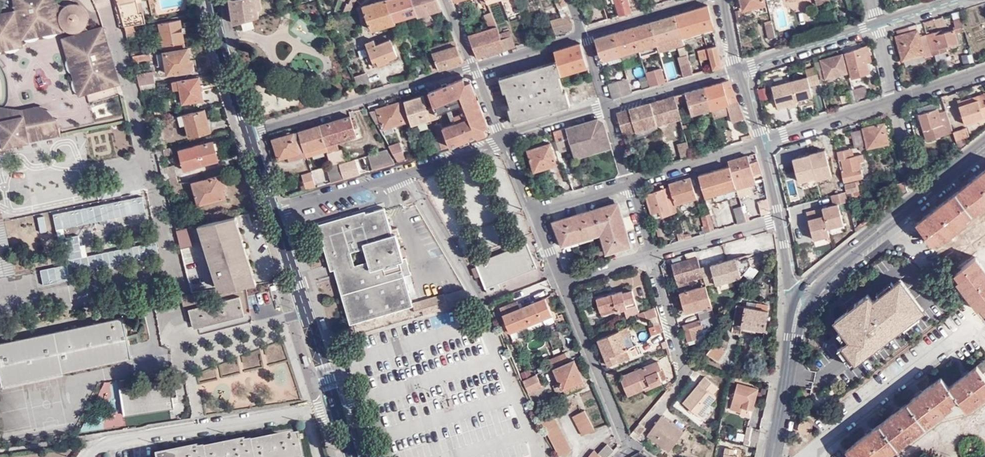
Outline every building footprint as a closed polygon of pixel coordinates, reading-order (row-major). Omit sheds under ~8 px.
[(83,26),(84,25),(86,20),(87,16),(86,13),(85,9),(82,6),(80,4),(76,3),(74,3),(69,3),(67,4),(64,6),(64,5),(58,2),(57,3),(57,0),(14,0),(16,11),(6,13),(6,12),(0,13),(0,48),(22,44),(20,37),(66,28),(67,28),(68,29),(69,29),(71,29),(71,30),(76,29),(77,29),(78,33),(62,37),(79,94),(120,83),(103,25),(87,30),(87,29),(83,26)] [(145,23),(143,13),(137,14),(135,0),(117,0),(124,27),(133,25),(145,23)] [(143,13),(140,0),(135,0),(137,14),(143,13)] [(261,15),(260,8),(258,0),(231,0),(234,22),(261,15)] [(386,0),(364,7),(372,30),(396,23),(395,20),(386,0)] [(395,20),(417,13),(412,0),(386,0),(395,20)] [(417,13),(418,16),(442,8),(438,0),(412,0),(417,13)] [(632,12),(628,0),(614,0),(619,16),(632,12)] [(743,9),(766,3),(765,0),(741,0),(743,8),(743,9)] [(708,5),(676,14),(683,36),(715,27),(708,5)] [(736,16),(741,15),(743,15),(743,9),(743,8),(735,10),(736,16)] [(483,14),(488,28),(495,26),(490,11),(483,14)] [(676,14),(651,22),(657,43),(658,48),(659,50),(664,49),(661,42),(678,38),(679,44),(684,43),(683,36),(676,14)] [(163,51),(184,47),(180,20),(158,24),(163,51)] [(633,27),(639,49),(657,43),(651,22),(633,27)] [(768,40),(776,38),(773,24),(765,25),(768,40)] [(135,33),(133,25),(124,27),(127,39),(131,38),(131,34),(135,33)] [(488,28),(468,35),(477,58),(514,47),(510,37),(500,39),(498,34),(495,26),(488,28)] [(127,39),(124,27),(119,28),(123,44),(128,43),(127,39)] [(622,59),(640,54),(639,49),(633,27),(615,33),(621,54),(622,59)] [(933,55),(928,35),(920,38),(917,27),(909,29),(910,33),(896,37),(904,61),(925,54),(926,58),(933,55)] [(941,31),(928,35),(933,55),(947,51),(946,47),(958,43),(955,33),(954,30),(942,33),(941,31)] [(500,39),(510,37),(508,31),(498,34),(500,39)] [(621,54),(615,33),(595,38),(601,60),(621,54)] [(375,60),(377,66),(390,61),(390,59),(398,56),(390,35),(379,39),(381,43),(376,45),(375,40),(367,43),(372,56),(366,58),(370,65),(373,64),(372,62),(375,60)] [(661,42),(664,49),(679,44),(678,38),(661,42)] [(463,62),(455,40),(431,48),(431,49),(439,69),(463,62)] [(580,43),(553,51),(556,60),(561,76),(562,78),(588,70),(580,43)] [(658,48),(657,43),(639,49),(640,54),(658,48)] [(722,67),(717,46),(709,48),(714,69),(722,67)] [(868,46),(845,53),(851,79),(871,73),(868,62),(872,61),(868,46)] [(193,49),(187,50),(189,61),(195,60),(193,49)] [(428,73),(439,69),(431,49),(429,50),(431,55),(422,58),(428,73)] [(189,61),(187,50),(155,56),(157,68),(166,66),(167,75),(191,72),(189,61)] [(132,56),(133,63),(150,59),(149,53),(132,56)] [(819,70),(822,79),(824,79),(847,73),(842,54),(821,60),(824,69),(819,70)] [(561,76),(556,60),(501,77),(506,91),(508,91),(514,89),(517,96),(510,98),(512,103),(515,102),(517,106),(513,107),(511,107),(516,121),(571,105),(566,91),(564,92),(559,77),(561,76)] [(166,66),(157,68),(158,74),(160,76),(167,75),(166,66)] [(804,66),(764,78),(773,104),(812,91),(804,66)] [(660,67),(645,71),(650,87),(664,82),(660,67)] [(366,72),(355,77),(359,87),(370,84),(366,72)] [(143,86),(154,83),(153,73),(136,75),(139,87),(143,86)] [(627,77),(608,83),(612,98),(631,92),(627,77)] [(202,100),(198,78),(171,83),(172,91),(179,90),(182,104),(202,100)] [(467,82),(465,78),(444,86),(448,97),(454,95),(452,89),(467,82)] [(744,119),(730,80),(705,87),(712,110),(727,106),(729,114),(732,123),(744,119)] [(488,135),(492,134),(471,81),(467,82),(485,126),(482,131),(476,134),(478,138),(488,135)] [(444,86),(430,92),(442,123),(450,144),(476,134),(482,131),(485,126),(467,82),(452,89),(454,95),(448,97),(444,86)] [(865,84),(852,87),(852,90),(856,103),(861,101),(860,96),(867,95),(865,84)] [(692,116),(712,110),(705,87),(686,93),(688,100),(692,116)] [(514,89),(508,91),(510,98),(517,96),(514,89)] [(686,93),(673,96),(676,103),(688,100),(686,93)] [(968,99),(970,103),(979,100),(984,119),(984,93),(968,99)] [(425,94),(413,98),(415,102),(407,104),(412,124),(418,122),(420,129),(429,126),(427,119),(431,118),(425,94)] [(617,113),(623,133),(656,124),(652,108),(663,106),(667,121),(680,117),(676,103),(673,96),(617,113)] [(970,103),(968,99),(958,102),(966,125),(984,119),(979,100),(970,103)] [(370,111),(383,136),(395,132),(392,126),(405,122),(399,103),(370,111)] [(0,106),(0,121),(24,116),(27,133),(59,127),(57,117),(47,108),(40,104),(19,108),(0,106)] [(652,108),(656,124),(667,121),(663,106),(652,108)] [(727,106),(712,110),(714,118),(729,114),(727,106)] [(953,131),(946,110),(939,112),(938,108),(920,114),(928,139),(953,131)] [(208,124),(204,110),(177,118),(179,127),(186,125),(189,137),(207,133),(205,125),(208,124)] [(60,135),(59,127),(27,133),(24,116),(0,121),(0,147),(60,135)] [(351,116),(320,125),(326,144),(337,141),(349,138),(348,134),(357,132),(356,129),(353,120),(351,116)] [(603,121),(597,118),(564,128),(570,147),(573,158),(611,147),(603,121)] [(891,149),(887,130),(885,124),(885,122),(865,127),(867,140),(871,154),(891,149)] [(434,125),(443,149),(451,147),(450,144),(442,123),(434,125)] [(326,144),(320,125),(300,130),(306,150),(308,156),(328,150),(326,144)] [(953,131),(956,140),(970,136),(967,127),(953,131)] [(564,128),(552,131),(558,150),(570,147),(564,128)] [(867,143),(863,128),(853,131),(857,146),(861,145),(867,143)] [(306,150),(300,130),(273,138),(279,158),(288,156),(306,150)] [(478,138),(476,134),(450,144),(451,147),(478,138)] [(834,143),(833,137),(806,145),(813,166),(837,158),(832,144),(834,143)] [(691,155),(686,139),(677,142),(682,157),(691,155)] [(218,161),(213,141),(179,150),(181,162),(178,163),(179,168),(183,167),(183,170),(218,161)] [(337,141),(326,144),(328,150),(328,152),(339,149),(337,141)] [(550,142),(528,148),(534,170),(556,164),(550,142)] [(392,151),(402,147),(400,143),(389,146),(392,151)] [(813,166),(806,145),(784,152),(791,173),(813,166)] [(392,151),(397,161),(408,158),(402,147),(392,151)] [(328,152),(332,165),(342,161),(339,149),(328,152)] [(386,166),(394,164),(387,149),(381,151),(386,166)] [(841,171),(844,182),(864,176),(860,162),(865,160),(863,153),(854,156),(852,152),(849,153),(848,149),(838,152),(839,159),(841,159),(844,170),(841,171)] [(306,150),(288,156),(289,161),(308,156),(306,150)] [(373,170),(386,166),(381,151),(369,155),(373,170)] [(749,155),(729,161),(730,165),(738,189),(756,184),(754,175),(762,172),(759,161),(751,163),(749,155)] [(340,163),(344,178),(357,175),(352,160),(340,163)] [(333,166),(337,181),(344,178),(340,163),(333,166)] [(173,165),(161,169),(164,180),(177,177),(173,165)] [(730,165),(698,175),(705,200),(738,190),(738,189),(730,165)] [(328,167),(332,182),(337,181),(333,166),(328,167)] [(302,174),(306,190),(316,186),(312,171),(302,174)] [(916,224),(932,244),(938,240),(941,244),(969,222),(966,218),(978,209),(981,214),(984,210),(984,171),(916,224)] [(228,184),(225,174),(194,183),(199,204),(224,197),(222,188),(225,188),(224,185),(228,184)] [(179,184),(177,177),(170,179),(171,186),(179,184)] [(690,177),(669,183),(669,186),(675,204),(696,198),(690,177)] [(895,192),(909,188),(907,181),(893,184),(895,192)] [(846,189),(848,198),(862,194),(859,183),(855,184),(855,182),(845,185),(846,189)] [(662,215),(677,211),(675,204),(669,186),(646,193),(652,212),(661,210),(662,215)] [(848,198),(846,189),(830,193),(832,201),(821,203),(823,211),(826,225),(828,224),(844,221),(840,202),(848,200),(848,198)] [(705,200),(707,205),(740,195),(738,190),(705,200)] [(153,219),(147,192),(12,219),(17,242),(61,233),(62,237),(153,219)] [(864,198),(857,200),(862,218),(869,216),(864,198)] [(762,210),(770,208),(768,202),(760,205),(762,210)] [(617,203),(556,221),(565,242),(602,232),(608,249),(629,243),(617,203)] [(735,208),(740,223),(748,221),(743,205),(735,208)] [(414,306),(413,304),(405,276),(400,259),(404,258),(397,234),(393,235),(384,207),(366,212),(367,217),(353,220),(353,218),(345,220),(346,223),(331,227),(330,225),(322,228),(325,241),(326,240),(351,323),(414,306)] [(830,232),(828,224),(826,225),(823,211),(817,212),(816,207),(807,209),(814,236),(830,232)] [(0,212),(0,276),(12,274),(0,212)] [(702,216),(707,232),(714,230),(710,214),(702,216)] [(235,226),(239,225),(237,217),(195,227),(202,257),(210,255),(216,281),(250,275),(235,226)] [(219,290),(257,284),(239,225),(235,226),(250,275),(216,281),(219,290)] [(177,234),(181,249),(194,246),(189,228),(177,231),(177,234)] [(685,238),(682,231),(676,233),(678,240),(685,238)] [(770,239),(768,231),(761,234),(763,241),(770,239)] [(184,294),(192,293),(181,249),(177,234),(170,236),(184,294)] [(495,280),(497,284),(537,268),(526,242),(475,263),(484,284),(495,280)] [(704,279),(697,251),(686,254),(688,259),(672,264),(674,269),(676,277),(678,283),(700,277),(701,280),(704,279)] [(742,273),(735,254),(711,261),(716,281),(742,273)] [(407,257),(404,258),(400,259),(405,276),(412,275),(407,257)] [(976,257),(954,274),(959,279),(956,282),(977,310),(980,308),(984,313),(984,269),(976,257)] [(0,278),(0,296),(65,284),(62,266),(0,278)] [(494,285),(497,284),(495,280),(484,284),(487,292),(496,289),(494,285)] [(709,297),(706,286),(698,288),(704,307),(707,306),(704,298),(709,297)] [(686,312),(704,307),(698,288),(680,293),(686,312)] [(615,305),(617,310),(636,305),(632,290),(623,293),(622,290),(597,297),(601,309),(615,305)] [(423,311),(424,316),(449,309),(444,295),(420,302),(423,311)] [(189,310),(193,324),(199,322),(200,327),(245,316),(240,297),(189,310)] [(698,312),(701,320),(707,319),(712,317),(715,317),(709,297),(704,298),(707,306),(707,309),(698,312)] [(882,298),(854,302),(858,326),(876,322),(877,327),(887,326),(882,298)] [(552,315),(545,299),(535,303),(542,319),(552,315)] [(416,313),(423,311),(420,302),(413,304),(414,306),(416,313)] [(737,305),(734,321),(732,331),(732,332),(741,333),(742,325),(765,329),(769,310),(768,310),(769,305),(757,303),(747,302),(746,307),(737,305)] [(542,319),(535,303),(505,315),(512,332),(542,319)] [(602,314),(617,310),(615,305),(601,309),(602,314)] [(644,311),(639,313),(641,319),(647,317),(648,319),(658,315),(655,307),(644,312),(644,311)] [(57,356),(61,373),(122,359),(120,348),(130,346),(124,317),(0,344),(0,369),(57,356)] [(701,320),(682,324),(688,340),(696,339),(697,341),(701,340),(702,343),(716,330),(714,323),(709,325),(707,319),(701,320)] [(626,326),(598,338),(610,364),(633,354),(632,349),(639,346),(637,342),(635,344),(626,326)] [(711,348),(727,351),(728,351),(718,342),(711,348)] [(133,357),(130,346),(120,348),(122,359),(133,357)] [(716,362),(727,351),(711,348),(707,353),(716,362)] [(553,366),(569,360),(566,352),(550,359),(553,366)] [(818,357),(821,379),(834,377),(833,375),(833,370),(838,370),(843,369),(844,375),(852,374),(848,353),(841,354),(841,353),(818,357)] [(0,369),(0,374),(2,386),(61,373),(57,356),(0,369)] [(941,377),(846,450),(851,456),(888,456),(955,406),(953,403),(958,399),(968,411),(984,398),(984,376),(982,373),(984,370),(984,360),(984,359),(949,387),(941,377)] [(564,388),(584,380),(576,360),(556,368),(564,388)] [(658,360),(622,377),(629,395),(668,378),(664,367),(662,368),(658,360)] [(523,380),(529,391),(542,385),(538,373),(523,380)] [(700,417),(712,402),(716,397),(713,395),(719,388),(706,377),(685,403),(700,417)] [(834,377),(821,379),(823,387),(835,385),(834,377)] [(586,386),(584,380),(564,388),(567,393),(586,386)] [(173,408),(170,381),(121,389),(125,415),(173,408)] [(744,400),(743,407),(755,410),(759,389),(738,384),(735,398),(744,400)] [(734,405),(743,407),(744,400),(735,398),(734,405)] [(714,405),(712,402),(700,417),(706,422),(714,413),(714,405)] [(585,408),(573,415),(583,434),(595,428),(585,408)] [(552,410),(541,416),(547,431),(559,453),(571,447),(552,410)] [(664,417),(650,435),(671,452),(686,433),(664,417)] [(801,425),(803,420),(800,421),(798,425),(798,429),(801,433),(807,434),(812,432),(807,432),(803,429),(801,425)] [(807,420),(803,420),(801,425),(803,429),(807,432),(812,432),(813,425),(810,421),(807,420)] [(644,425),(641,423),(632,434),(634,436),(644,425)] [(634,436),(638,439),(647,428),(644,425),(634,436)] [(291,439),(247,447),(247,445),(199,453),(198,451),(162,456),(301,456),(298,439),(292,440),(291,439)] [(603,456),(606,456),(613,450),(607,443),(598,453),(603,456)]
